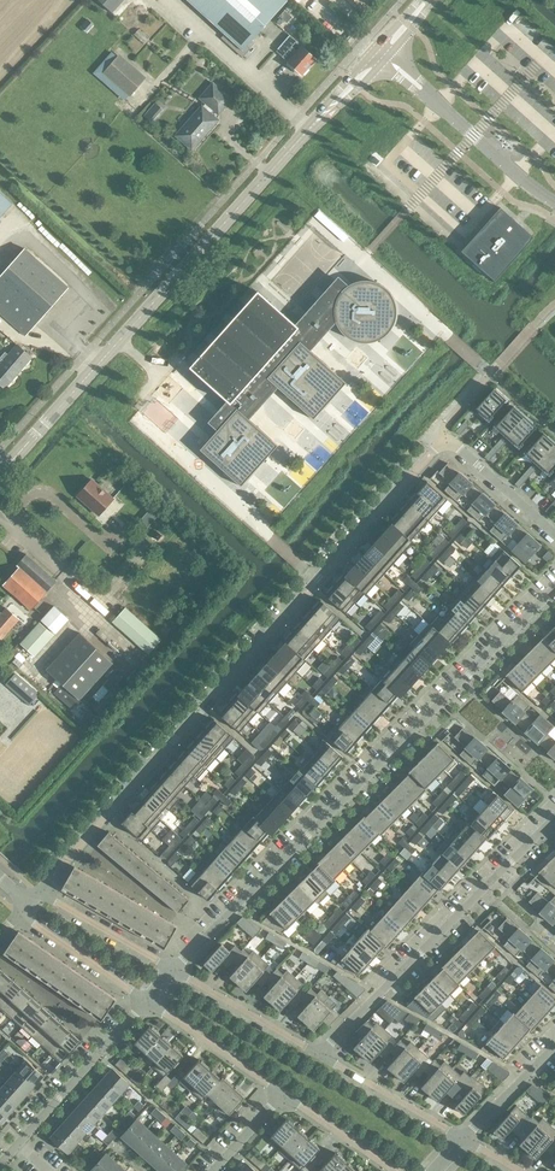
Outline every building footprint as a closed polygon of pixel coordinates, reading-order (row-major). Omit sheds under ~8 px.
[(112,12),(123,0),(99,0),(112,12)] [(242,49),(287,0),(188,0),(242,49)] [(94,25),(86,18),(80,27),(88,33),(94,25)] [(148,37),(139,29),(134,34),(144,42),(148,37)] [(289,35),(277,48),(284,55),(282,56),(288,61),(287,62),(302,75),(316,59),(301,46),(297,51),(291,46),(296,40),(289,35)] [(146,78),(119,54),(103,73),(130,96),(146,78)] [(185,125),(186,126),(178,135),(192,148),(216,120),(213,117),(218,112),(229,99),(213,85),(202,98),(207,102),(192,119),(191,118),(185,125)] [(151,122),(163,109),(155,102),(143,115),(151,122)] [(13,203),(0,192),(0,217),(13,203)] [(461,251),(495,281),(534,237),(500,207),(461,251)] [(358,240),(331,216),(327,220),(349,241),(350,239),(355,243),(358,240)] [(68,287),(25,248),(0,276),(0,313),(25,336),(68,287)] [(347,285),(342,290),(334,283),(296,326),(258,291),(190,367),(229,402),(214,419),(221,425),(200,449),(241,486),(278,445),(248,418),(276,386),(314,419),(346,382),(309,349),(335,320),(338,327),(343,333),(348,338),(355,341),(362,343),(370,342),(377,340),(384,337),(389,331),(393,325),(396,318),(396,311),(395,303),(393,296),(388,290),(383,285),(376,282),(369,280),(361,280),(354,282),(347,285)] [(5,388),(11,381),(31,357),(17,345),(9,355),(5,352),(0,358),(4,361),(0,365),(0,384),(5,388)] [(488,417),(489,418),(506,399),(494,389),(477,407),(478,408),(488,417)] [(497,426),(508,435),(524,416),(513,406),(496,425),(497,426)] [(524,416),(508,435),(518,444),(519,445),(536,426),(524,416)] [(465,420),(456,431),(460,435),(469,424),(465,420)] [(528,453),(538,462),(554,443),(543,433),(526,452),(527,453),(528,453)] [(495,445),(494,446),(498,450),(499,449),(507,440),(503,436),(495,445)] [(538,462),(548,471),(549,472),(554,465),(554,444),(554,443),(538,462)] [(489,460),(498,450),(494,446),(484,457),(489,460)] [(451,483),(444,490),(456,500),(463,493),(468,498),(477,489),(448,463),(439,472),(451,483)] [(533,463),(524,474),(528,477),(537,467),(533,463)] [(514,484),(519,488),(528,477),(524,474),(514,484)] [(99,515),(113,498),(92,479),(77,496),(99,515)] [(447,499),(427,481),(418,492),(438,510),(447,499)] [(493,504),(477,489),(468,498),(473,503),(467,510),(479,521),(485,514),(485,513),(493,504)] [(438,510),(418,492),(408,502),(429,520),(438,510)] [(554,508),(554,501),(545,511),(549,515),(554,508)] [(429,520),(408,502),(399,512),(420,530),(429,520)] [(516,524),(493,504),(485,513),(485,514),(496,523),(490,530),(502,541),(508,534),(507,533),(516,524)] [(152,507),(136,524),(144,531),(159,513),(152,507)] [(420,530),(399,512),(390,523),(391,525),(392,524),(412,542),(413,542),(411,540),(420,530)] [(460,529),(467,521),(462,517),(455,525),(460,529)] [(392,524),(391,525),(383,534),(403,552),(412,542),(392,524)] [(539,545),(516,524),(507,533),(508,534),(518,543),(512,550),(524,561),(539,545)] [(452,538),(460,529),(455,525),(448,534),(452,538)] [(473,529),(469,525),(463,531),(467,535),(473,529)] [(461,542),(467,535),(463,531),(456,538),(461,542)] [(403,552),(383,534),(374,545),(394,563),(403,552)] [(441,550),(449,542),(444,538),(437,546),(441,550)] [(450,555),(456,548),(451,544),(445,551),(450,555)] [(394,563),(374,545),(364,555),(384,573),(394,563)] [(434,558),(441,550),(437,546),(430,554),(434,558)] [(500,547),(491,557),(511,575),(520,565),(500,547)] [(454,559),(450,555),(445,551),(439,558),(448,566),(454,559)] [(26,554),(17,565),(19,566),(3,584),(31,609),(47,592),(47,591),(56,581),(26,554)] [(384,573),(364,555),(355,565),(375,583),(384,573)] [(511,575),(491,557),(494,561),(486,570),(503,585),(511,575)] [(423,570),(430,562),(426,558),(419,566),(423,570)] [(432,574),(438,568),(434,564),(428,570),(432,574)] [(375,583),(355,565),(346,575),(366,594),(375,583)] [(416,579),(423,570),(419,566),(411,575),(416,579)] [(426,581),(432,574),(428,570),(422,577),(426,581)] [(503,585),(486,570),(478,579),(474,576),(494,595),(503,585)] [(346,575),(345,573),(335,584),(355,602),(356,603),(365,593),(366,594),(346,575)] [(494,595),(474,576),(465,586),(485,604),(494,595)] [(355,602),(335,584),(325,595),(346,613),(355,602)] [(485,604),(465,586),(456,596),(477,614),(485,604)] [(395,601),(403,593),(398,589),(391,597),(395,601)] [(410,590),(404,597),(409,601),(415,594),(410,590)] [(477,614),(456,596),(448,605),(468,624),(477,614)] [(388,610),(395,601),(391,597),(384,606),(388,610)] [(341,618),(321,600),(311,611),(331,629),(341,618)] [(404,606),(400,602),(392,610),(397,614),(404,606)] [(468,624),(448,605),(447,606),(451,609),(443,618),(439,615),(459,633),(468,624)] [(53,606),(41,620),(55,632),(67,618),(53,606)] [(161,640),(125,607),(112,622),(148,655),(161,640)] [(6,634),(19,619),(7,608),(3,613),(0,611),(0,641),(6,634)] [(377,622),(384,614),(380,610),(373,618),(377,622)] [(389,623),(397,614),(392,610),(384,619),(389,623)] [(331,629),(311,611),(302,621),(322,639),(331,629)] [(459,633),(439,615),(430,625),(449,642),(448,642),(450,644),(459,633)] [(370,630),(377,622),(373,618),(365,626),(370,630)] [(322,639),(302,621),(293,631),(313,649),(322,639)] [(35,657),(54,636),(39,622),(20,644),(35,657)] [(380,623),(373,632),(377,636),(385,628),(380,623)] [(449,642),(430,625),(428,623),(419,634),(439,652),(448,642),(449,642)] [(553,629),(544,638),(554,650),(554,631),(553,629)] [(313,649),(293,631),(283,642),(285,643),(306,661),(306,660),(305,659),(313,649)] [(72,709),(113,663),(80,633),(46,670),(63,685),(55,694),(72,709)] [(375,638),(371,634),(363,643),(368,647),(375,638)] [(439,652),(419,634),(409,645),(429,663),(439,652)] [(353,648),(361,640),(356,636),(349,644),(353,648)] [(544,638),(534,647),(550,663),(554,658),(554,650),(544,638)] [(285,643),(276,653),(297,671),(306,661),(285,643)] [(360,655),(368,647),(363,643),(356,651),(360,655)] [(346,657),(353,648),(349,644),(342,653),(346,657)] [(429,663),(409,645),(408,644),(408,645),(407,645),(405,646),(403,648),(402,649),(401,651),(400,653),(399,655),(399,656),(420,674),(429,663)] [(550,663),(534,647),(525,657),(541,672),(550,663)] [(14,656),(19,652),(15,648),(10,653),(14,656)] [(27,659),(19,652),(15,657),(16,658),(13,662),(19,668),(23,664),(23,663),(27,659)] [(297,671),(276,653),(267,664),(287,682),(297,671)] [(355,660),(351,656),(345,663),(349,667),(355,660)] [(420,674),(399,656),(390,667),(410,685),(420,674)] [(335,669),(342,661),(338,657),(331,665),(335,669)] [(541,672),(525,657),(516,666),(532,682),(541,672)] [(318,666),(324,671),(331,664),(325,658),(318,666)] [(343,674),(349,667),(345,663),(339,670),(343,674)] [(287,682),(267,664),(258,674),(274,689),(283,679),(287,682)] [(328,677),(335,669),(331,665),(323,673),(328,677)] [(125,675),(116,666),(108,675),(117,684),(125,675)] [(410,685),(390,667),(389,666),(379,677),(382,679),(399,694),(398,695),(400,696),(410,685)] [(532,682),(516,666),(506,675),(522,691),(532,682)] [(29,705),(40,693),(16,673),(5,684),(29,705)] [(274,689),(258,674),(249,684),(269,702),(266,699),(274,689)] [(333,676),(321,689),(326,693),(338,680),(333,676)] [(312,685),(317,689),(324,681),(319,677),(312,685)] [(108,678),(92,696),(99,702),(110,690),(116,695),(122,689),(108,678)] [(399,694),(382,679),(373,689),(390,704),(398,695),(399,694)] [(269,702),(249,684),(240,694),(239,694),(260,712),(269,702)] [(390,704),(373,689),(365,698),(381,713),(382,712),(390,704)] [(313,696),(312,695),(305,690),(301,694),(309,701),(313,696)] [(524,712),(530,705),(518,694),(512,701),(500,690),(492,700),(515,721),(524,712)] [(238,692),(229,703),(249,721),(257,711),(259,713),(260,712),(239,694),(240,694),(238,692)] [(99,702),(92,696),(86,702),(93,708),(99,702)] [(320,703),(314,697),(313,696),(309,701),(316,708),(320,703)] [(546,705),(550,700),(545,696),(541,700),(546,705)] [(381,713),(365,698),(356,708),(373,723),(373,722),(381,713)] [(249,721),(229,703),(219,714),(239,732),(249,721)] [(289,720),(296,712),(292,708),(285,716),(289,720)] [(373,723),(356,708),(347,718),(364,733),(364,732),(373,723)] [(99,718),(89,710),(78,722),(87,731),(99,718)] [(515,721),(537,741),(546,731),(547,732),(553,725),(541,714),(534,721),(524,712),(515,721)] [(282,728),(289,720),(285,716),(277,724),(282,728)] [(364,733),(347,718),(339,727),(335,724),(355,742),(364,733)] [(231,734),(214,719),(204,730),(225,748),(225,747),(221,744),(231,734)] [(299,723),(295,719),(289,726),(293,730),(299,723)] [(355,742),(335,724),(326,734),(346,752),(355,742)] [(553,725),(547,732),(546,731),(537,741),(554,757),(554,727),(553,725)] [(478,757),(487,748),(463,727),(454,736),(466,747),(460,754),(472,765),(478,757)] [(271,741),(278,733),(273,729),(266,737),(271,741)] [(290,733),(286,729),(280,736),(284,740),(290,733)] [(225,748),(204,730),(195,740),(216,758),(225,748)] [(278,747),(284,740),(280,736),(274,742),(278,747)] [(263,749),(271,741),(266,737),(259,745),(263,749)] [(322,738),(313,748),(334,766),(343,756),(322,738)] [(216,758),(195,740),(186,750),(206,768),(216,758)] [(457,762),(438,743),(429,753),(445,768),(444,769),(447,772),(457,762)] [(273,752),(269,748),(263,755),(267,759),(273,752)] [(334,766),(313,748),(313,749),(317,752),(308,761),(325,776),(334,766)] [(500,777),(508,768),(487,748),(478,757),(489,767),(482,774),(494,785),(501,778),(500,777)] [(206,768),(186,750),(177,760),(197,779),(206,768)] [(445,768),(429,753),(420,762),(435,778),(444,769),(445,768)] [(247,768),(254,759),(250,755),(242,764),(247,768)] [(261,766),(267,759),(263,755),(256,762),(261,766)] [(197,779),(177,760),(168,771),(184,786),(193,776),(197,779)] [(325,776),(308,761),(300,770),(298,769),(315,784),(314,785),(316,786),(325,776)] [(435,778),(420,762),(410,772),(411,773),(412,772),(426,787),(427,786),(435,778)] [(239,776),(247,768),(242,764),(235,772),(239,776)] [(517,805),(532,789),(508,768),(500,777),(501,778),(511,787),(505,794),(517,805)] [(315,784),(298,769),(289,779),(306,794),(314,785),(315,784)] [(465,774),(461,770),(454,778),(458,782),(465,774)] [(184,786),(168,771),(159,781),(179,799),(179,798),(176,795),(184,786)] [(428,788),(427,786),(426,787),(412,772),(411,773),(402,781),(418,797),(428,788)] [(468,786),(475,778),(470,774),(463,782),(468,786)] [(231,776),(224,784),(228,788),(236,780),(231,776)] [(247,782),(242,778),(237,784),(241,788),(247,782)] [(451,790),(458,782),(454,778),(447,786),(451,790)] [(306,794),(289,779),(281,789),(297,804),(306,794)] [(179,799),(159,781),(150,791),(170,809),(179,799)] [(418,797),(402,781),(393,791),(409,806),(418,797)] [(460,794),(468,786),(463,782),(456,790),(460,794)] [(235,795),(241,788),(237,784),(230,791),(235,795)] [(297,804),(281,789),(272,798),(289,813),(297,804)] [(441,802),(448,794),(444,790),(437,797),(441,802)] [(170,809),(150,791),(140,801),(161,820),(161,819),(157,816),(166,806),(169,810),(170,809)] [(409,806),(393,791),(384,800),(400,816),(409,806)] [(504,819),(514,809),(493,791),(484,801),(504,819)] [(457,798),(453,794),(446,801),(450,805),(457,798)] [(210,809),(217,800),(213,796),(206,804),(210,809)] [(437,806),(441,802),(437,797),(432,803),(437,806)] [(289,813),(272,798),(263,808),(280,823),(289,813)] [(400,816),(384,800),(375,809),(390,825),(400,816)] [(161,820),(140,801),(131,812),(151,830),(161,820)] [(443,814),(450,805),(446,801),(438,810),(443,814)] [(504,819),(484,801),(487,804),(480,813),(476,810),(475,811),(496,829),(504,819)] [(203,817),(210,809),(206,804),(198,813),(203,817)] [(219,804),(213,811),(217,815),(223,808),(219,804)] [(280,823),(263,808),(255,817),(253,816),(269,831),(269,832),(270,834),(280,823)] [(390,825),(375,809),(366,818),(365,818),(381,834),(390,825)] [(496,829),(475,811),(467,820),(486,837),(485,837),(487,839),(496,829)] [(151,830),(131,812),(122,822),(142,840),(151,830)] [(415,822),(419,826),(428,816),(424,812),(415,822)] [(439,818),(435,814),(428,822),(432,826),(439,818)] [(208,816),(195,830),(200,834),(212,820),(208,816)] [(269,831),(253,816),(244,826),(260,841),(269,832),(269,831)] [(365,818),(366,818),(365,816),(355,826),(371,842),(379,833),(381,835),(381,834),(365,818)] [(192,829),(199,821),(195,817),(187,825),(192,829)] [(486,837),(467,820),(466,821),(468,823),(460,832),(457,828),(456,829),(477,847),(485,837),(486,837)] [(424,834),(432,826),(428,822),(420,830),(424,834)] [(185,837),(192,829),(187,825),(180,833),(185,837)] [(260,841),(244,826),(235,836),(252,851),(260,841)] [(361,851),(371,842),(355,826),(346,836),(361,851)] [(406,832),(411,836),(415,831),(410,827),(406,832)] [(477,847),(456,829),(447,839),(450,842),(467,857),(468,857),(477,847)] [(106,852),(118,839),(108,831),(97,845),(106,852)] [(418,832),(411,841),(415,845),(423,836),(418,832)] [(190,836),(178,849),(183,853),(195,840),(190,836)] [(252,851),(235,836),(226,846),(243,860),(252,851)] [(361,851),(346,836),(337,845),(352,861),(361,851)] [(173,849),(181,841),(176,837),(169,845),(173,849)] [(405,848),(409,843),(402,838),(398,842),(405,848)] [(115,860),(126,846),(118,839),(106,852),(115,860)] [(450,842),(447,839),(447,840),(450,843),(442,853),(458,867),(468,857),(467,857),(450,842)] [(411,854),(416,849),(409,843),(405,848),(411,854)] [(166,858),(173,849),(169,845),(162,854),(166,858)] [(352,861),(337,845),(327,854),(343,870),(352,861)] [(124,867),(135,854),(126,846),(115,860),(124,867)] [(243,860),(226,846),(218,855),(234,870),(243,860)] [(380,861),(384,865),(393,855),(388,851),(380,861)] [(175,852),(169,859),(174,863),(180,856),(175,852)] [(449,877),(458,867),(442,853),(432,863),(449,877)] [(133,875),(144,861),(135,854),(124,867),(133,875)] [(343,870),(327,854),(317,864),(318,865),(319,864),(335,880),(335,879),(334,878),(343,870)] [(234,870),(218,855),(209,865),(226,880),(234,870)] [(396,858),(387,867),(391,871),(400,862),(396,858)] [(142,882),(153,869),(144,861),(133,875),(142,882)] [(549,862),(539,872),(554,888),(554,868),(549,862)] [(439,889),(449,877),(432,863),(424,872),(423,872),(422,872),(439,887),(438,888),(439,889)] [(319,864),(318,865),(309,874),(329,893),(325,889),(335,880),(319,864)] [(226,880),(209,865),(201,874),(197,871),(217,890),(226,880)] [(62,888),(164,947),(177,925),(74,866),(62,888)] [(151,890),(162,876),(153,869),(142,882),(151,890)] [(217,890),(197,871),(188,881),(208,900),(217,890)] [(371,871),(362,880),(367,884),(376,875),(371,871)] [(439,887),(422,872),(413,882),(430,897),(438,888),(439,887)] [(329,893),(309,874),(299,884),(319,903),(329,893)] [(160,897),(171,884),(162,876),(151,890),(160,897)] [(378,877),(369,887),(374,891),(383,881),(378,877)] [(421,907),(430,897),(413,882),(405,892),(421,907)] [(169,905),(180,891),(171,884),(160,897),(169,905)] [(319,903),(299,884),(290,894),(306,909),(315,900),(318,903),(319,903)] [(358,894),(354,890),(349,895),(354,899),(358,894)] [(189,899),(180,891),(169,905),(178,912),(189,899)] [(529,901),(552,922),(554,919),(554,895),(549,902),(537,891),(529,901)] [(413,916),(421,907),(405,892),(396,901),(413,916)] [(296,919),(306,909),(290,894),(280,903),(296,919)] [(354,899),(349,895),(342,903),(346,907),(354,899)] [(361,897),(352,906),(356,910),(365,901),(361,897)] [(413,916),(396,901),(387,911),(404,926),(413,916)] [(296,919),(280,903),(262,921),(282,933),(296,919)] [(336,919),(343,911),(339,907),(331,915),(336,919)] [(395,936),(404,926),(387,911),(379,921),(395,936)] [(351,917),(346,913),(339,921),(344,925),(351,917)] [(324,924),(328,928),(336,919),(331,915),(324,924)] [(262,928),(243,916),(237,922),(253,937),(262,928)] [(522,948),(530,939),(507,918),(498,927),(510,938),(503,945),(515,955),(522,948)] [(339,921),(332,929),(336,933),(344,925),(339,921)] [(395,936),(379,921),(370,930),(368,928),(368,929),(384,944),(386,946),(395,936)] [(317,940),(321,935),(312,926),(308,931),(317,940)] [(384,944),(368,929),(359,938),(376,953),(384,944)] [(330,930),(322,939),(327,943),(335,934),(330,930)] [(479,930),(470,940),(486,955),(495,946),(479,930)] [(18,931),(4,952),(101,1019),(116,998),(18,931)] [(313,944),(317,940),(308,931),(304,935),(313,944)] [(278,937),(269,932),(265,938),(274,943),(275,942),(278,937)] [(287,942),(278,937),(275,942),(274,943),(283,948),(287,942)] [(376,953),(359,938),(350,948),(367,963),(376,953)] [(532,958),(526,965),(538,976),(544,969),(553,959),(530,939),(522,948),(532,958)] [(461,949),(477,964),(486,955),(470,940),(461,949)] [(233,961),(243,949),(241,950),(235,945),(230,951),(221,944),(204,963),(212,971),(221,961),(228,967),(233,961)] [(356,975),(367,963),(350,948),(342,958),(337,953),(331,961),(356,975)] [(238,983),(262,957),(253,950),(249,954),(243,949),(233,961),(239,966),(230,976),(238,983)] [(461,949),(452,958),(468,974),(477,964),(461,949)] [(311,956),(303,951),(299,958),(307,962),(308,961),(311,956)] [(320,962),(311,956),(308,961),(307,962),(317,968),(320,962)] [(270,964),(262,957),(238,983),(246,991),(255,981),(262,986),(267,981),(267,980),(277,969),(277,968),(271,974),(266,969),(270,964)] [(458,983),(468,974),(452,958),(441,968),(443,969),(459,984),(460,984),(458,983)] [(553,959),(544,969),(554,978),(549,985),(554,991),(554,961),(553,959)] [(505,966),(496,976),(500,980),(509,970),(505,966)] [(295,977),(287,969),(283,974),(277,969),(267,980),(267,981),(273,986),(264,996),(272,1003),(295,977)] [(443,969),(434,978),(450,993),(459,984),(443,969)] [(12,979),(2,970),(0,973),(0,992),(12,979)] [(514,970),(505,980),(509,984),(518,974),(514,970)] [(346,976),(337,971),(333,975),(341,983),(346,976)] [(364,987),(346,976),(341,983),(358,997),(365,990),(364,987)] [(300,1000),(311,988),(310,988),(305,994),(299,989),(303,984),(295,977),(272,1003),(280,1010),(289,1000),(295,1006),(301,1000),(300,1000)] [(450,993),(434,978),(425,987),(441,1003),(450,993)] [(22,987),(12,979),(0,992),(0,1007),(2,1009),(22,987)] [(479,995),(483,999),(492,989),(487,985),(479,995)] [(541,985),(532,994),(546,1007),(554,997),(541,985)] [(12,1018),(32,996),(22,987),(2,1009),(12,1018)] [(427,1017),(441,1003),(425,987),(407,1005),(427,1017)] [(306,1023),(329,996),(321,989),(317,994),(311,988),(300,1000),(301,1000),(306,1005),(298,1015),(306,1023)] [(501,994),(496,990),(492,994),(497,998),(501,994)] [(492,994),(485,1002),(489,1006),(497,998),(492,994)] [(546,1007),(532,994),(523,1004),(537,1017),(546,1007)] [(22,1027),(41,1005),(32,996),(12,1018),(22,1027)] [(337,1003),(329,996),(306,1023),(314,1030),(323,1020),(329,1026),(340,1015),(333,1008),(337,1003)] [(402,1009),(387,1000),(381,1006),(395,1018),(402,1009)] [(473,1002),(466,1010),(470,1014),(477,1006),(473,1002)] [(513,1012),(512,1013),(528,1027),(537,1017),(523,1004),(515,1014),(513,1012)] [(32,1036),(51,1014),(41,1005),(22,1027),(32,1036)] [(482,1006),(475,1014),(479,1018),(486,1010),(482,1006)] [(402,1009),(395,1018),(399,1022),(407,1012),(402,1009)] [(466,1010),(459,1017),(463,1021),(470,1014),(466,1010)] [(528,1027),(512,1013),(504,1022),(518,1035),(522,1031),(523,1033),(528,1027)] [(41,1044),(61,1022),(51,1014),(32,1036),(41,1044)] [(475,1014),(466,1023),(471,1027),(479,1018),(475,1014)] [(460,1021),(457,1019),(453,1024),(458,1028),(462,1023),(460,1021)] [(518,1035),(504,1022),(501,1019),(492,1029),(495,1032),(509,1045),(518,1035)] [(367,1020),(356,1031),(362,1037),(353,1047),(362,1055),(385,1028),(377,1021),(373,1026),(367,1020)] [(51,1053),(71,1031),(61,1022),(41,1044),(51,1053)] [(436,1028),(427,1023),(424,1030),(432,1035),(436,1028)] [(146,1052),(161,1035),(150,1024),(145,1030),(142,1027),(136,1035),(139,1037),(134,1042),(146,1052)] [(385,1028),(362,1055),(370,1062),(379,1052),(385,1058),(401,1040),(400,1040),(395,1046),(389,1040),(393,1036),(385,1028)] [(445,1033),(436,1028),(432,1035),(441,1040),(445,1033)] [(61,1062),(81,1040),(71,1031),(51,1053),(61,1062)] [(498,1058),(509,1045),(495,1032),(481,1048),(498,1058)] [(153,1066),(172,1044),(161,1035),(146,1052),(156,1062),(152,1065),(153,1066)] [(401,1040),(385,1058),(391,1052),(396,1057),(387,1067),(395,1074),(419,1048),(411,1041),(407,1046),(401,1040)] [(470,1048),(461,1043),(457,1049),(466,1054),(470,1048)] [(184,1054),(172,1044),(153,1066),(164,1076),(156,1085),(162,1091),(167,1085),(172,1079),(166,1074),(184,1054)] [(3,1048),(0,1052),(0,1055),(4,1058),(9,1053),(3,1048)] [(419,1048),(395,1074),(404,1082),(413,1072),(419,1077),(435,1059),(434,1059),(429,1065),(423,1060),(427,1055),(419,1048)] [(478,1053),(470,1048),(466,1054),(475,1059),(478,1053)] [(23,1057),(15,1067),(14,1068),(34,1085),(43,1075),(23,1057)] [(115,1064),(126,1074),(132,1068),(120,1058),(115,1064)] [(191,1090),(211,1068),(199,1058),(183,1076),(178,1072),(172,1079),(167,1085),(172,1089),(180,1081),(190,1091),(191,1090)] [(429,1094),(453,1068),(445,1060),(441,1065),(435,1059),(419,1077),(424,1071),(430,1077),(421,1087),(429,1094)] [(509,1071),(493,1062),(488,1068),(502,1081),(510,1074),(509,1071)] [(34,1085),(14,1068),(17,1071),(9,1080),(25,1095),(34,1085)] [(113,1068),(104,1078),(120,1093),(129,1083),(113,1068)] [(202,1100),(223,1076),(221,1078),(211,1068),(191,1090),(202,1100)] [(452,1097),(472,1075),(470,1076),(464,1071),(460,1075),(453,1068),(429,1094),(437,1101),(446,1091),(452,1096),(452,1097)] [(136,1072),(131,1078),(137,1083),(142,1077),(136,1072)] [(472,1075),(452,1097),(453,1097),(458,1091),(464,1096),(455,1106),(464,1114),(487,1088),(478,1080),(472,1075)] [(215,1107),(234,1085),(223,1076),(202,1100),(208,1094),(218,1103),(214,1107),(215,1107)] [(120,1093),(104,1078),(95,1088),(111,1102),(120,1093)] [(25,1095),(9,1080),(0,1090),(16,1104),(25,1095)] [(551,1095),(532,1084),(526,1090),(543,1105),(551,1095)] [(240,1101),(245,1096),(234,1085),(215,1107),(226,1117),(234,1109),(237,1111),(243,1104),(240,1101)] [(103,1112),(111,1102),(95,1088),(86,1097),(103,1112)] [(0,1090),(0,1107),(8,1114),(16,1104),(0,1090)] [(103,1112),(86,1097),(78,1107),(94,1121),(103,1112)] [(138,1100),(134,1105),(139,1110),(144,1105),(138,1100)] [(493,1131),(502,1139),(511,1129),(517,1134),(533,1116),(532,1116),(531,1118),(525,1113),(526,1113),(517,1105),(493,1131)] [(94,1121),(78,1107),(69,1116),(86,1131),(94,1121)] [(156,1117),(161,1112),(156,1107),(151,1112),(156,1117)] [(130,1120),(135,1115),(130,1110),(125,1115),(130,1120)] [(166,1117),(161,1112),(156,1117),(162,1122),(166,1117)] [(181,1123),(186,1117),(180,1112),(175,1117),(181,1123)] [(125,1125),(130,1120),(125,1115),(120,1121),(125,1125)] [(77,1141),(86,1131),(69,1116),(60,1127),(69,1134),(77,1141)] [(533,1116),(517,1134),(522,1128),(528,1134),(519,1144),(527,1151),(551,1125),(543,1117),(539,1122),(533,1116)] [(193,1123),(186,1117),(181,1123),(187,1129),(193,1123)] [(278,1149),(298,1127),(287,1117),(282,1123),(279,1120),(272,1128),(275,1130),(267,1139),(278,1149)] [(132,1144),(146,1128),(136,1119),(122,1135),(132,1144)] [(69,1134),(60,1127),(57,1124),(48,1135),(59,1145),(69,1134)] [(176,1135),(180,1129),(175,1124),(170,1130),(176,1135)] [(527,1151),(536,1158),(544,1148),(551,1154),(554,1149),(554,1128),(551,1125),(527,1151)] [(192,1133),(203,1143),(208,1137),(197,1127),(192,1133)] [(289,1159),(309,1137),(298,1127),(278,1149),(289,1159)] [(142,1153),(156,1137),(146,1128),(132,1144),(142,1153)] [(113,1139),(118,1134),(112,1129),(107,1135),(113,1139)] [(186,1134),(180,1129),(176,1135),(181,1139),(186,1134)] [(80,1144),(77,1141),(69,1134),(59,1145),(70,1155),(80,1144)] [(108,1145),(113,1139),(107,1135),(103,1140),(108,1145)] [(151,1162),(166,1145),(156,1137),(142,1153),(151,1162)] [(309,1137),(289,1159),(300,1169),(298,1170),(307,1170),(302,1167),(320,1147),(309,1137)] [(195,1143),(190,1138),(185,1143),(191,1148),(195,1143)] [(161,1170),(176,1154),(166,1145),(151,1162),(161,1170)] [(95,1159),(100,1153),(95,1149),(90,1154),(95,1159)] [(347,1161),(336,1151),(318,1170),(338,1170),(347,1161)] [(116,1162),(106,1153),(91,1169),(93,1170),(108,1170),(116,1162)] [(261,1169),(266,1163),(255,1153),(250,1159),(261,1169)] [(90,1164),(95,1159),(90,1154),(85,1160),(90,1164)] [(176,1154),(161,1170),(162,1170),(183,1170),(185,1169),(183,1166),(186,1163),(176,1154)] [(360,1169),(359,1169),(357,1170),(347,1161),(338,1170),(358,1170),(360,1169)] [(125,1170),(116,1162),(108,1170),(125,1170)]
